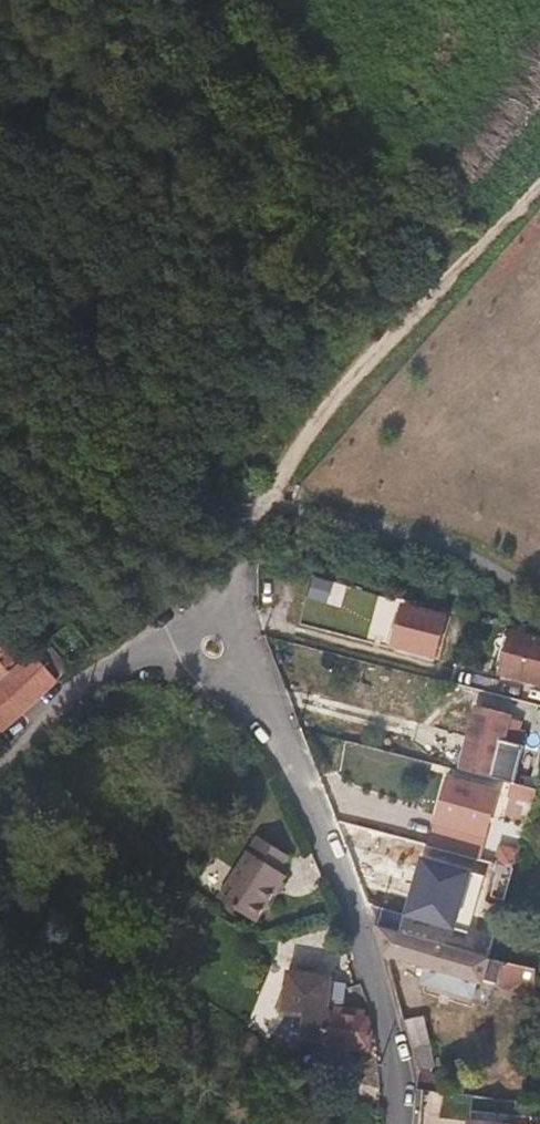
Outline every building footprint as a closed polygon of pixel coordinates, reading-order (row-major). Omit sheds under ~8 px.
[(404,605),(401,616),(395,614),(387,645),(435,657),(446,616),(404,605)] [(511,632),(506,653),(501,675),(539,685),(539,639),(511,632)] [(26,708),(57,680),(34,654),(33,652),(10,674),(0,663),(0,731),(26,708)] [(467,721),(464,737),(467,738),(459,770),(513,784),(524,744),(521,743),(524,732),(518,731),(521,723),(509,720),(509,716),(471,706),(467,721)] [(400,744),(379,739),(377,746),(401,751),(400,744)] [(484,837),(497,793),(449,779),(443,801),(436,823),(484,837)] [(255,922),(285,875),(279,871),(288,856),(273,846),(258,836),(248,851),(218,899),(255,922)] [(472,935),(486,888),(434,872),(427,896),(419,920),(472,935)] [(399,932),(404,915),(373,906),(380,927),(399,932)] [(344,935),(340,921),(329,924),(333,938),(344,935)] [(399,932),(380,927),(379,928),(382,941),(385,954),(485,984),(485,982),(495,985),(535,996),(535,970),(504,962),(503,962),(487,958),(399,932)] [(299,935),(276,940),(280,955),(303,950),(300,939),(299,935)] [(301,1038),(302,1038),(303,1043),(311,1045),(311,1039),(324,1041),(323,1043),(370,1050),(373,1031),(368,1031),(370,1017),(366,1016),(367,1011),(342,1008),(345,984),(331,982),(332,972),(298,967),(297,973),(286,972),(281,1010),(304,1012),(301,1038)] [(298,1043),(300,1016),(279,1014),(277,1042),(298,1043)] [(432,1066),(434,1066),(423,1016),(404,1021),(417,1069),(432,1066)] [(250,1051),(258,1037),(247,1029),(239,1044),(250,1051)] [(431,1077),(432,1066),(417,1069),(418,1073),(418,1075),(431,1077)] [(431,1077),(418,1075),(418,1089),(448,1093),(450,1079),(431,1077)] [(486,1123),(487,1116),(471,1114),(470,1122),(486,1123)]
